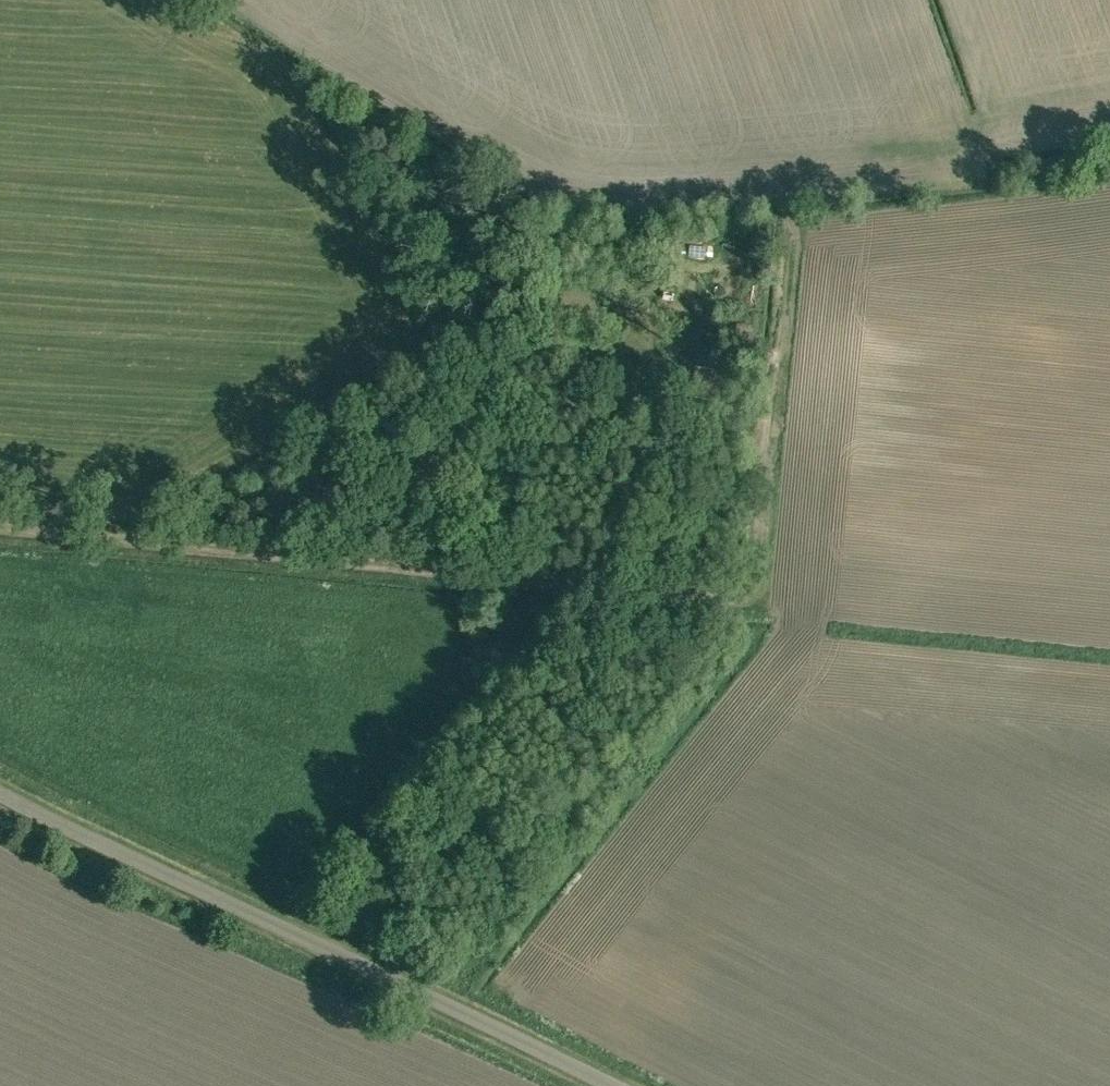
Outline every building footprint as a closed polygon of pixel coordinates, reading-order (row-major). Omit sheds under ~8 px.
[(751,337),(752,323),(737,322),(737,336),(751,337)]
